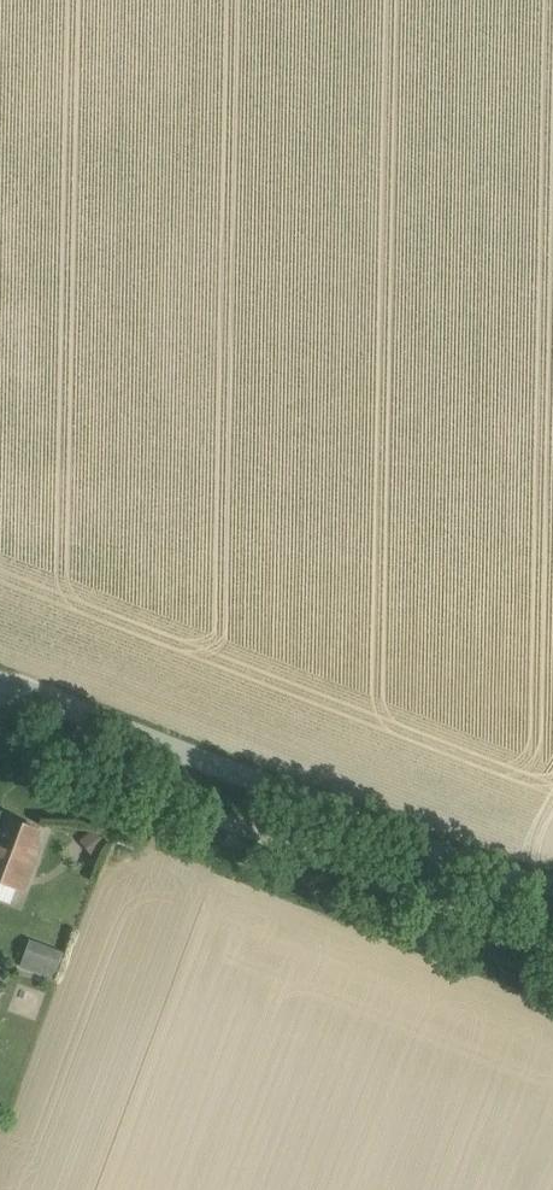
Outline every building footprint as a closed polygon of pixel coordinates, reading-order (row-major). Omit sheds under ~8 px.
[(25,891),(40,846),(34,844),(40,829),(9,818),(0,842),(0,882),(25,891)] [(104,848),(107,839),(102,832),(92,830),(81,840),(95,856),(104,848)] [(53,978),(63,949),(27,937),(17,966),(53,978)]
